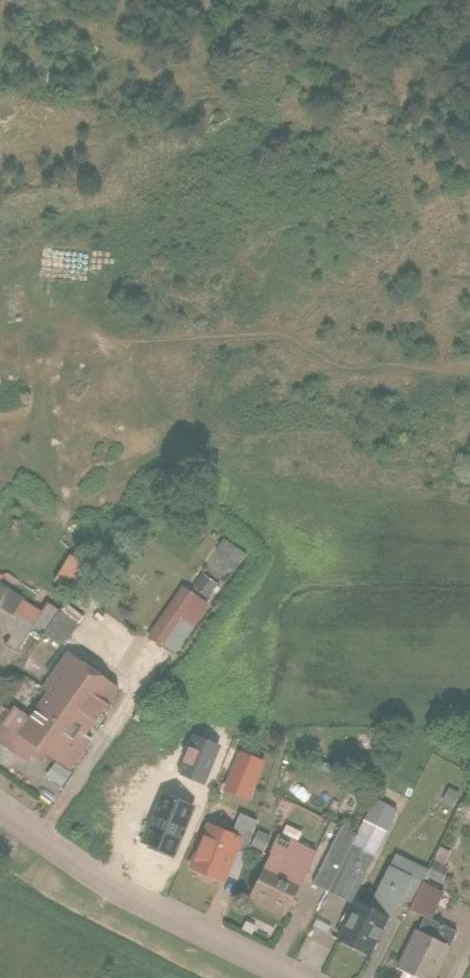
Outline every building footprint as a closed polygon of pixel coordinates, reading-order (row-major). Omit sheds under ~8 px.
[(242,569),(254,552),(234,538),(222,555),(242,569)] [(81,546),(62,578),(82,590),(101,558),(81,546)] [(38,611),(0,586),(0,628),(19,640),(38,611)] [(183,587),(148,636),(174,654),(209,605),(183,587)] [(17,735),(63,769),(121,690),(75,657),(17,735)] [(260,798),(273,754),(243,745),(230,789),(260,798)] [(453,787),(449,802),(460,805),(464,790),(453,787)] [(222,882),(240,835),(209,823),(191,870),(222,882)] [(259,843),(269,849),(277,834),(267,829),(259,843)] [(321,884),(354,900),(379,851),(346,834),(321,884)] [(289,914),(317,853),(281,836),(252,897),(289,914)] [(350,948),(375,961),(418,879),(392,866),(350,948)] [(449,889),(425,877),(412,902),(436,915),(449,889)] [(404,977),(438,977),(461,933),(429,917),(399,975),(404,977)]
